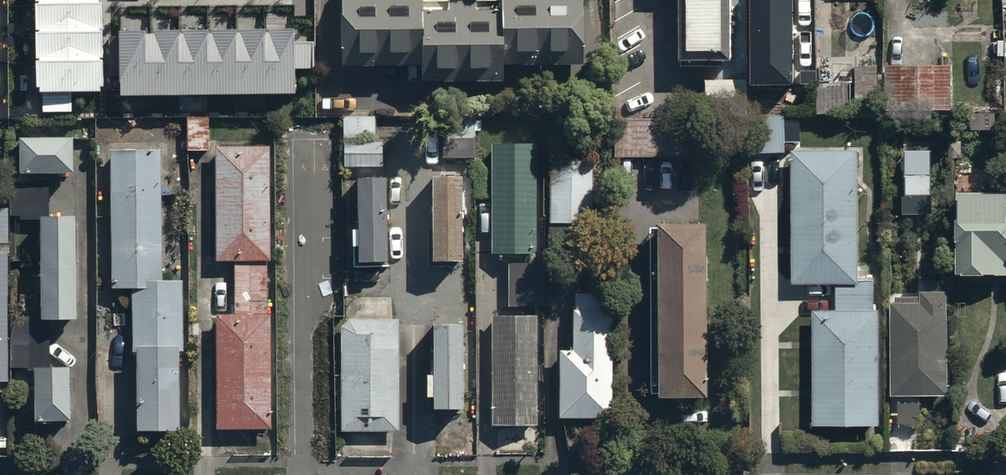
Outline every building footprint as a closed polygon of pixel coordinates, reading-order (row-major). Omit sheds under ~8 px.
[(100,0),(37,0),(38,98),(45,98),(45,115),(73,114),(73,96),(101,96),(100,0)] [(575,0),(487,0),(420,1),(420,0),(340,0),(340,64),(417,63),(418,80),(497,79),(497,62),(576,61),(575,0)] [(679,57),(731,57),(730,0),(678,0),(679,57)] [(794,82),(793,0),(749,0),(750,83),(794,82)] [(294,35),(121,36),(122,96),(295,95),(295,72),(314,72),(314,43),(294,43),(294,35)] [(951,61),(885,62),(885,106),(951,105),(951,61)] [(876,63),(853,63),(854,104),(877,104),(876,63)] [(815,79),(816,108),(850,107),(850,78),(815,79)] [(342,164),(382,163),(382,113),(342,114),(342,164)] [(784,151),(783,114),(747,114),(747,152),(784,151)] [(187,116),(187,147),(209,146),(209,115),(187,116)] [(613,116),(614,155),(695,154),(694,115),(613,116)] [(443,156),(474,155),(473,124),(443,124),(443,156)] [(18,162),(71,162),(71,127),(17,127),(18,162)] [(536,247),(534,137),(488,137),(490,247),(536,247)] [(214,259),(232,259),(233,310),(213,310),(215,424),(272,423),(271,310),(266,310),(265,258),(270,258),(269,142),(212,143),(214,259)] [(902,206),(931,205),(930,145),(901,145),(902,206)] [(129,345),(133,345),(134,415),(178,414),(177,344),(181,344),(180,275),(159,275),(157,146),(108,146),(110,285),(128,284),(129,345)] [(878,307),(875,307),(875,275),(858,276),(856,146),(789,147),(791,282),(835,281),(835,307),(809,308),(811,422),(879,421),(878,307)] [(549,219),(590,219),(589,154),(548,155),(549,219)] [(459,168),(430,168),(431,253),(460,253),(459,168)] [(383,169),(352,170),(353,255),(384,255),(383,169)] [(1005,264),(1005,184),(955,185),(955,209),(950,209),(950,234),(955,234),(956,265),(1005,264)] [(74,206),(38,206),(38,303),(38,309),(47,309),(74,309),(74,206)] [(9,243),(9,210),(0,210),(0,243),(9,243)] [(655,386),(701,386),(699,215),(653,216),(655,386)] [(10,369),(9,252),(0,252),(0,369),(10,369)] [(543,258),(508,259),(508,302),(544,301),(543,258)] [(558,412),(607,411),(606,305),(602,305),(602,290),(572,290),(573,305),(570,305),(570,345),(557,346),(558,412)] [(888,296),(890,390),(949,389),(948,296),(888,296)] [(537,311),(492,311),(493,420),(538,420),(537,311)] [(460,314),(433,315),(434,399),(461,398),(460,314)] [(342,427),(398,426),(396,316),(341,317),(342,427)] [(30,410),(65,409),(65,357),(29,357),(30,410)]
